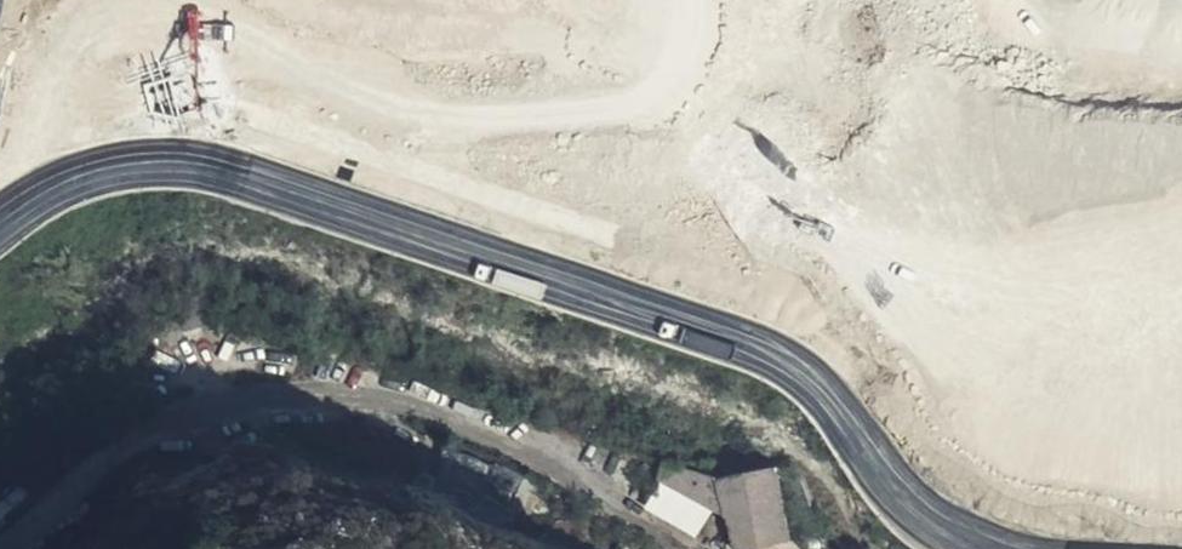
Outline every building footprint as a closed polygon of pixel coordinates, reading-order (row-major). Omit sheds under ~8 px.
[(206,109),(191,69),(142,84),(151,112),(176,118),(206,109)] [(794,539),(779,463),(717,474),(709,473),(665,460),(659,477),(714,508),(722,510),(731,548),(747,548),(754,548),(756,548),(805,548),(794,539)]
